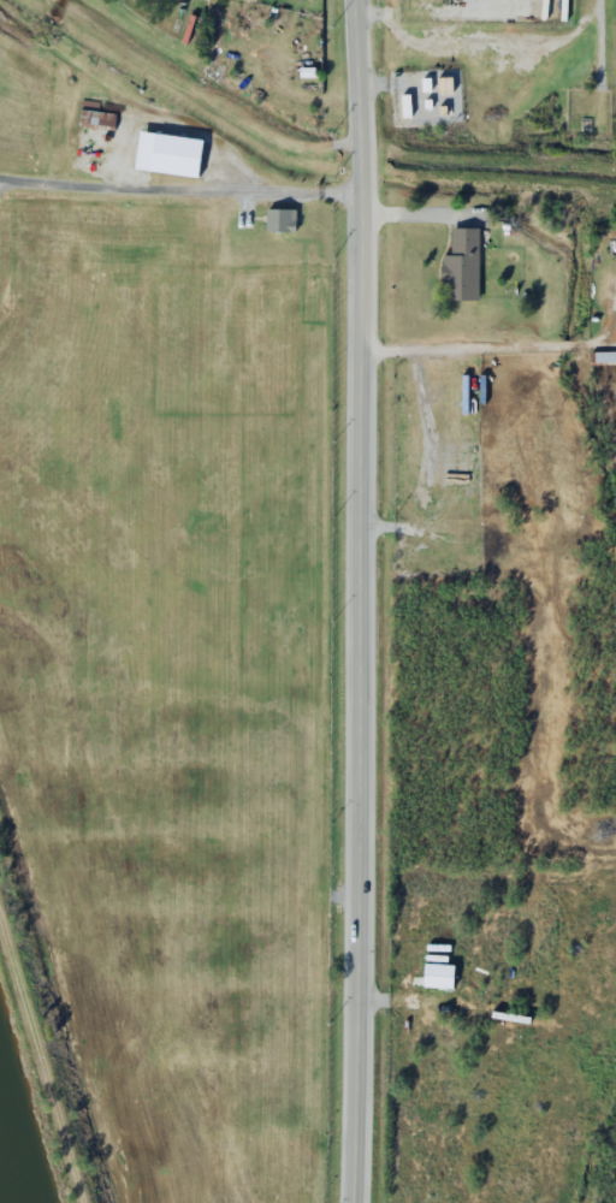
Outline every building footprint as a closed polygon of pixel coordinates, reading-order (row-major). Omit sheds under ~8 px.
[(78,124),(114,129),(116,114),(79,110),(78,124)] [(266,198),(266,221),(298,220),(297,197),(266,198)] [(452,220),(452,247),(444,247),(444,289),(484,290),(485,220),(452,220)] [(422,988),(452,988),(452,964),(422,964),(422,988)]
